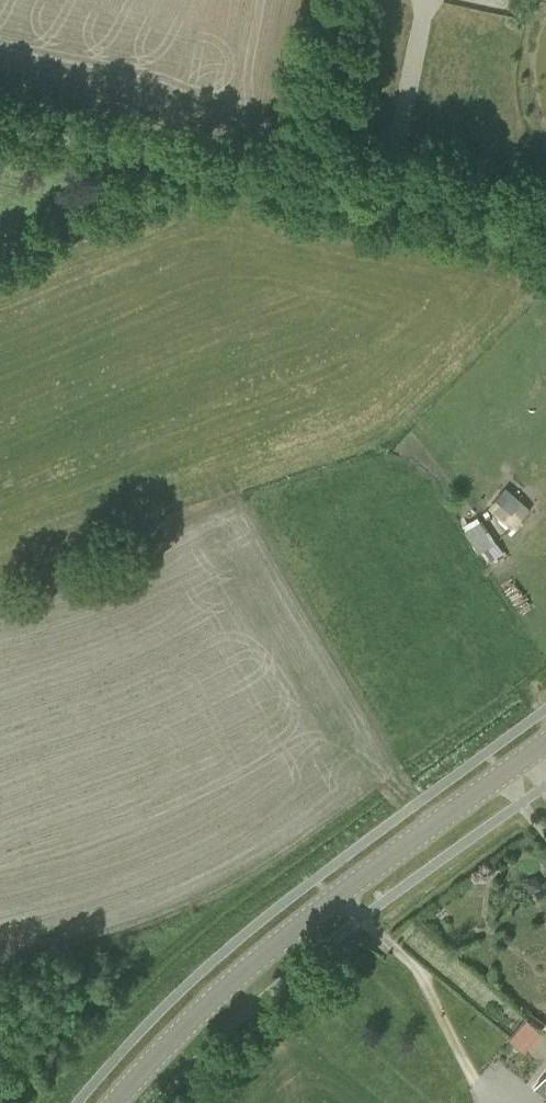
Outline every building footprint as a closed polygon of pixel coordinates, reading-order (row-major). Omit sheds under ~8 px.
[(512,529),(531,509),(505,485),(493,498),(495,500),(488,507),(512,529)] [(482,559),(496,549),(492,545),(494,543),(480,521),(463,532),(480,556),(482,559)] [(529,1017),(511,1037),(527,1051),(544,1031),(529,1017)] [(535,1087),(545,1096),(545,1072),(535,1087)]
